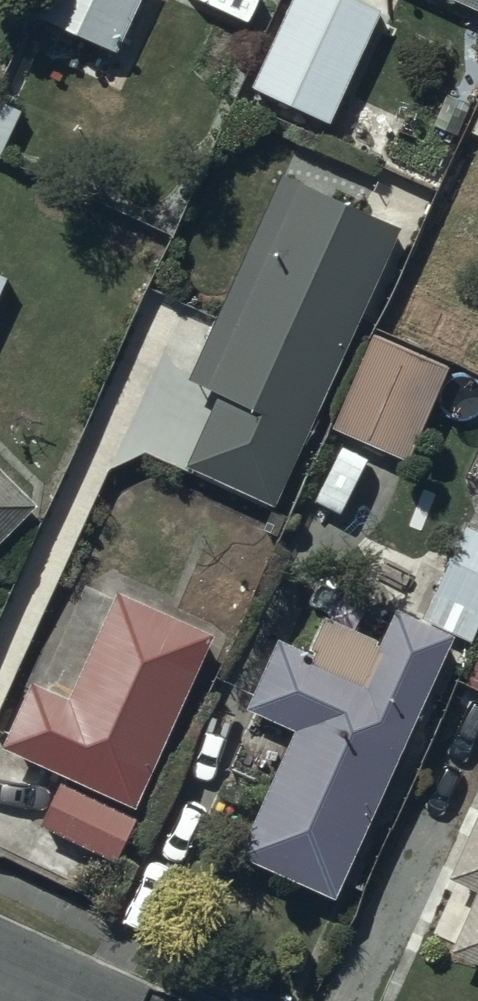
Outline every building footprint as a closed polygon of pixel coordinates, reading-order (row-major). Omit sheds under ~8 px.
[(38,27),(124,65),(153,0),(50,0),(38,27)] [(335,134),(387,18),(348,0),(296,0),(252,96),(335,134)] [(477,22),(477,0),(429,0),(477,22)] [(477,159),(449,227),(477,239),(477,160),(477,159)] [(413,226),(294,171),(194,385),(230,401),(198,470),(282,509),(413,226)] [(19,283),(0,275),(0,320),(19,283)] [(464,377),(386,340),(342,433),(420,470),(464,377)] [(41,513),(0,471),(0,555),(41,513)] [(434,616),(477,635),(477,522),(476,521),(434,616)] [(222,637),(127,595),(78,703),(40,686),(10,753),(143,813),(222,637)] [(350,906),(464,646),(403,617),(389,649),(331,625),(315,662),(285,648),(255,718),(302,739),(249,863),(350,906)] [(146,826),(68,788),(47,832),(125,869),(146,826)] [(455,880),(477,890),(477,827),(455,880)] [(458,956),(477,964),(477,908),(458,956)]
